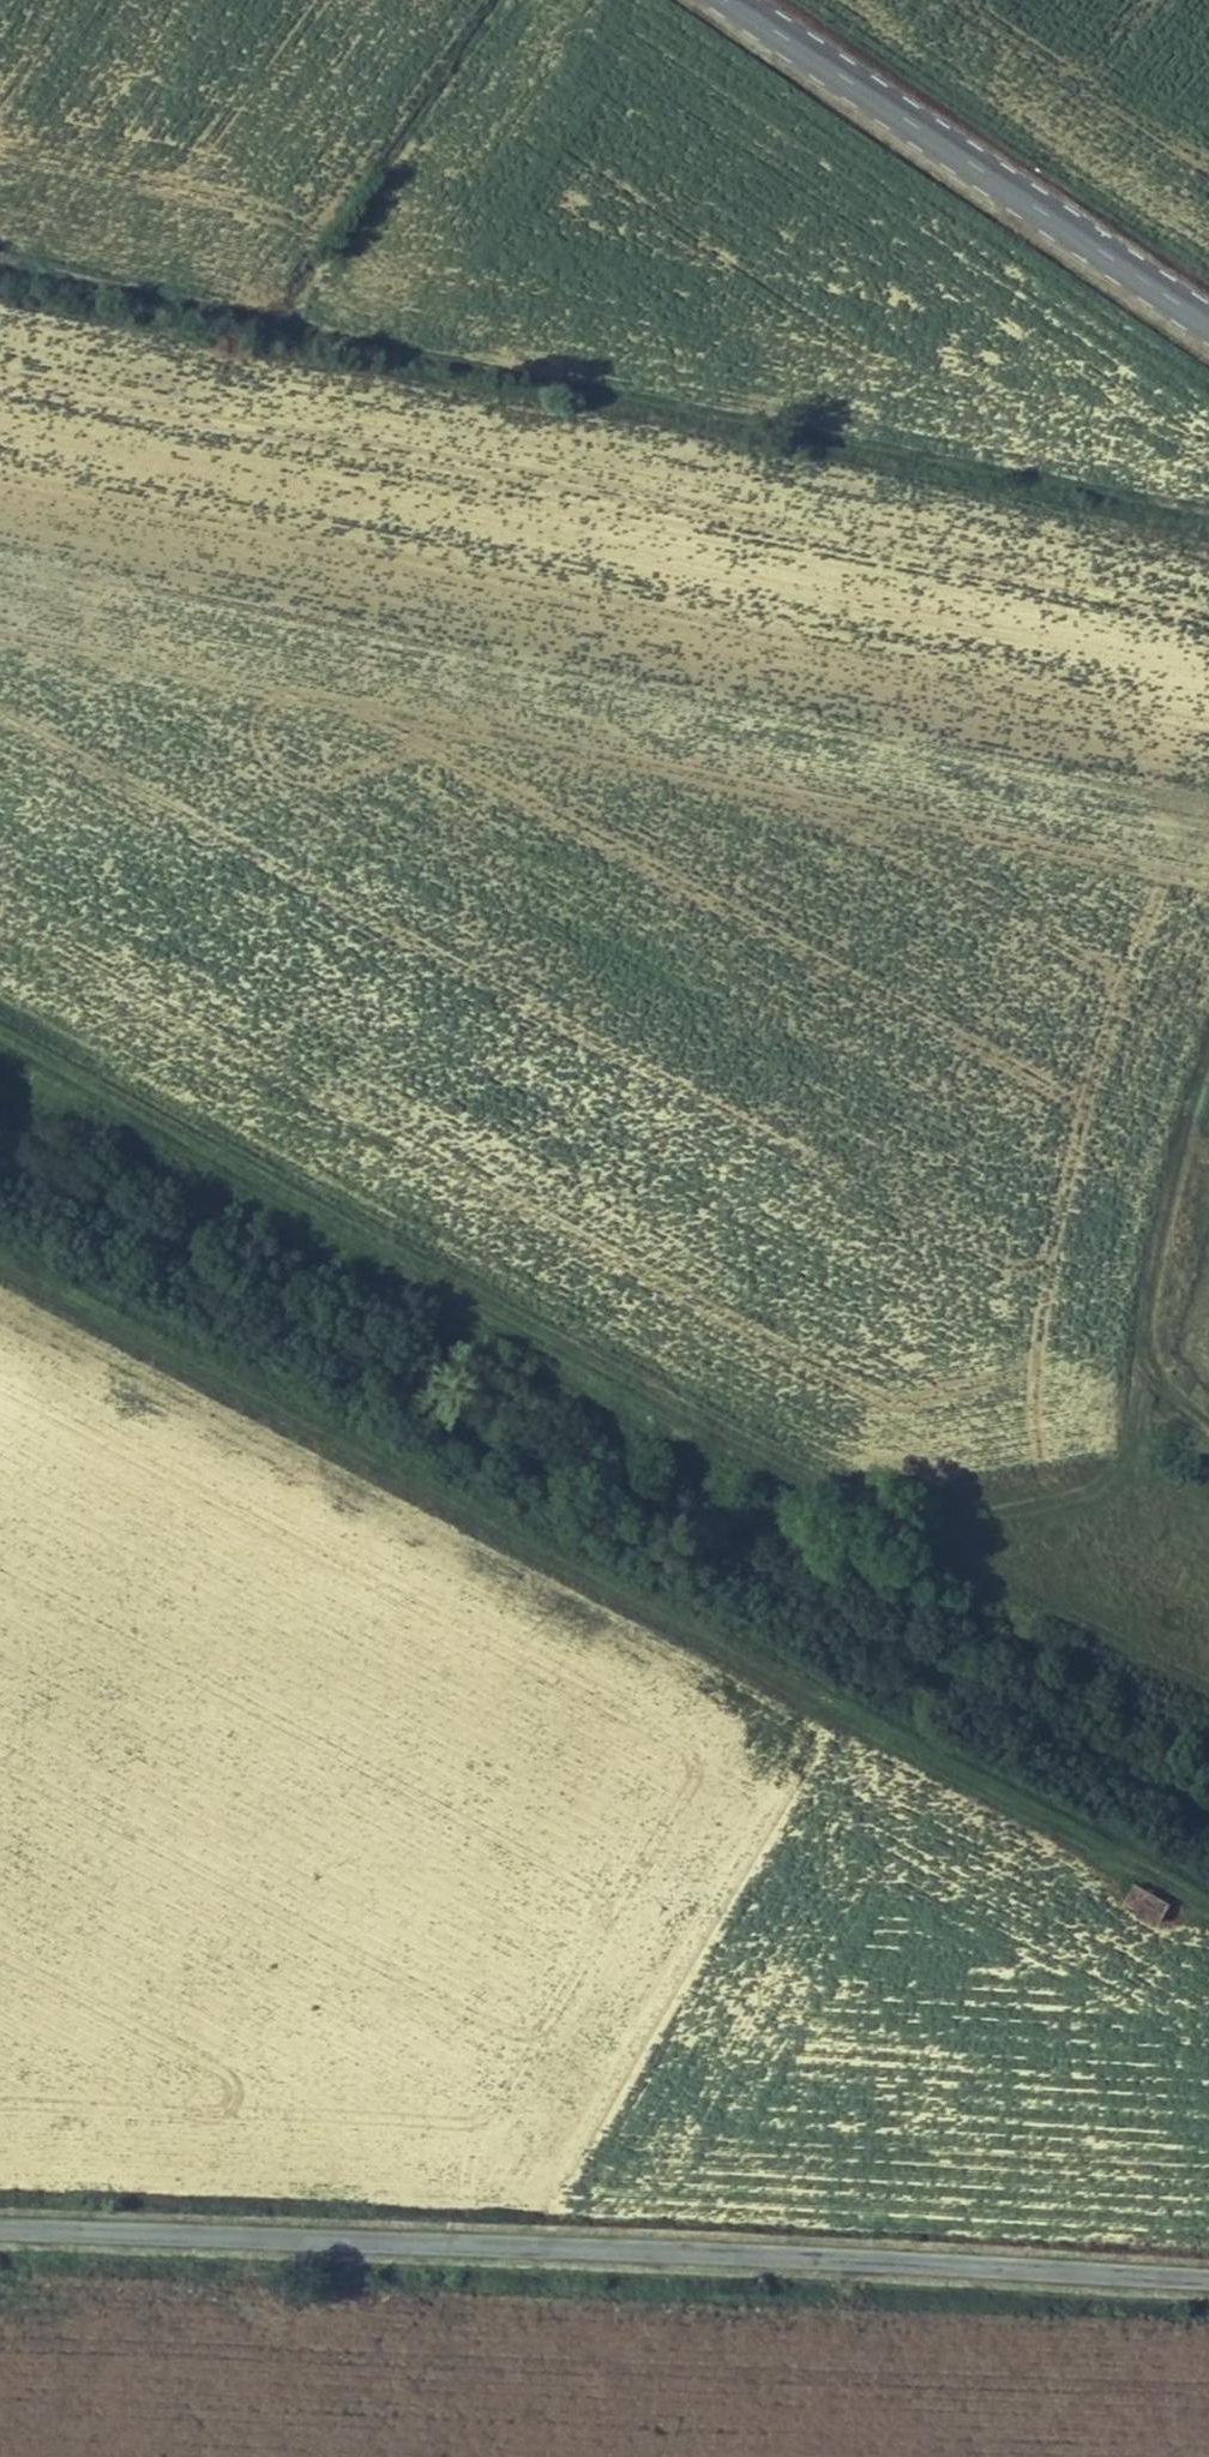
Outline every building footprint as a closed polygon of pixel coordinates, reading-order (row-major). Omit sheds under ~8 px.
[(1178,1892),(1144,1872),(1133,1890),(1167,1911),(1178,1892)]
